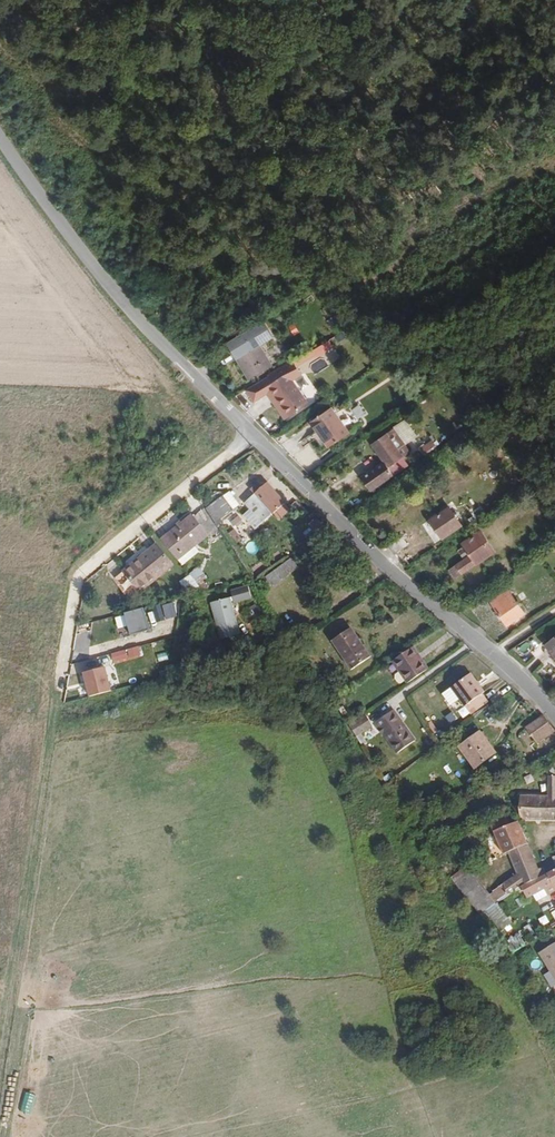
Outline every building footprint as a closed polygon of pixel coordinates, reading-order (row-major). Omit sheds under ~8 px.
[(227,342),(236,357),(273,334),(265,320),(227,342)] [(273,368),(259,343),(236,357),(250,381),(273,368)] [(307,403),(286,372),(265,386),(285,417),(307,403)] [(385,406),(374,390),(365,397),(376,412),(385,406)] [(347,431),(329,405),(308,419),(326,446),(347,431)] [(360,488),(397,464),(380,439),(365,449),(373,460),(351,474),(360,488)] [(421,446),(426,455),(439,448),(434,439),(421,446)] [(270,481),(255,493),(270,512),(285,500),(270,481)] [(255,493),(246,501),(262,519),(270,512),(255,493)] [(221,494),(203,508),(216,525),(234,511),(221,494)] [(203,508),(195,514),(211,535),(219,529),(216,525),(203,508)] [(461,525),(451,510),(432,523),(442,538),(461,525)] [(193,511),(161,536),(179,559),(211,535),(195,514),(193,511)] [(248,539),(238,523),(224,532),(234,548),(248,539)] [(453,579),(491,553),(485,544),(488,542),(480,531),(462,543),(463,545),(457,549),(462,559),(447,569),(453,579)] [(398,555),(411,546),(406,538),(392,547),(398,555)] [(159,543),(124,569),(141,592),(176,566),(159,543)] [(269,586),(294,570),(288,561),(262,576),(269,586)] [(189,591),(207,575),(199,566),(180,582),(189,591)] [(240,636),(232,604),(234,603),(235,606),(252,601),(250,590),(232,594),(233,600),(211,606),(220,641),(240,636)] [(502,628),(522,615),(505,590),(485,603),(502,628)] [(145,609),(127,614),(133,636),(151,631),(145,609)] [(365,649),(350,627),(332,640),(345,660),(352,669),(371,657),(365,649)] [(544,646),(554,658),(554,636),(544,646)] [(421,655),(415,646),(412,648),(418,657),(421,655)] [(428,666),(421,655),(418,657),(412,648),(394,660),(407,680),(428,666)] [(107,668),(85,673),(91,698),(113,693),(107,668)] [(485,690),(471,670),(451,684),(459,696),(465,704),(471,700),(482,692),(485,690)] [(459,696),(451,684),(442,690),(451,702),(459,696)] [(476,707),(487,700),(482,692),(471,700),(476,707)] [(411,739),(390,708),(372,720),(394,751),(411,739)] [(354,733),(368,723),(361,713),(346,723),(354,733)] [(553,729),(541,713),(523,724),(535,741),(553,729)] [(498,754),(484,733),(462,747),(475,768),(498,754)] [(515,773),(528,764),(525,759),(512,768),(515,773)] [(554,778),(553,772),(545,764),(541,765),(551,797),(539,798),(540,820),(554,820),(554,778)] [(540,820),(539,798),(530,798),(525,798),(525,808),(518,807),(518,815),(518,817),(523,818),(523,821),(540,820)] [(509,819),(493,825),(509,856),(514,853),(533,843),(523,823),(514,828),(509,819)] [(541,858),(533,843),(514,853),(519,862),(515,864),(519,870),(524,867),(541,858)] [(553,873),(549,866),(546,868),(541,858),(524,867),(527,871),(519,875),(521,878),(510,883),(515,894),(526,887),(553,873)] [(501,902),(472,866),(460,875),(488,909),(501,902)] [(553,873),(526,887),(532,898),(540,894),(549,889),(552,894),(554,892),(554,871),(553,873)] [(552,894),(549,889),(540,894),(542,899),(552,894)]
